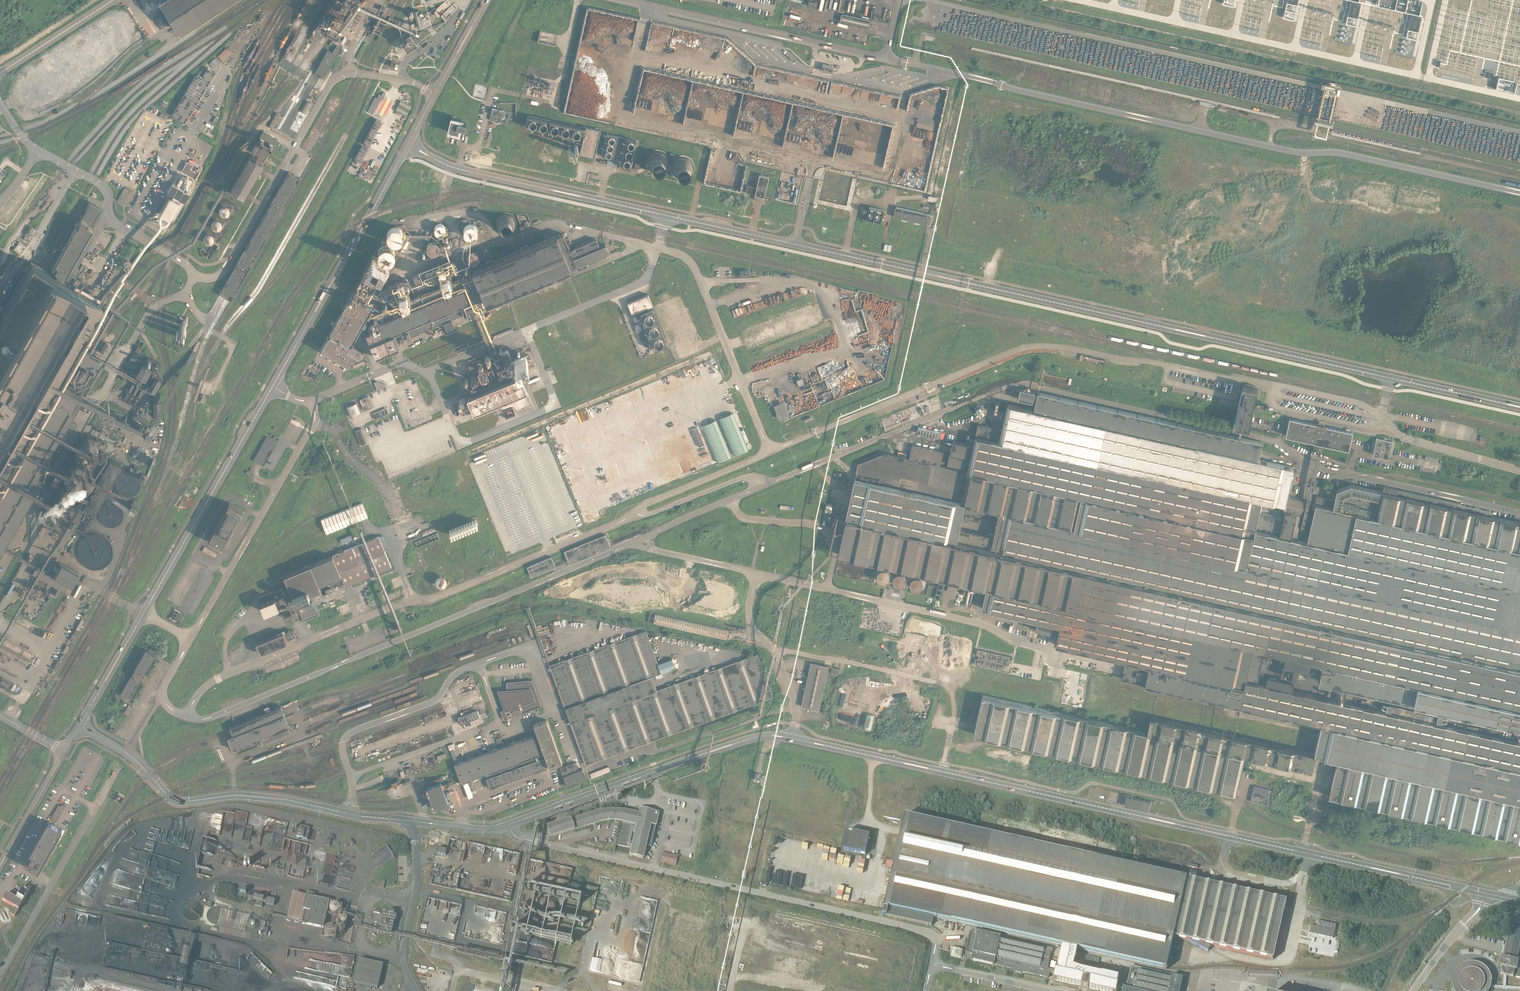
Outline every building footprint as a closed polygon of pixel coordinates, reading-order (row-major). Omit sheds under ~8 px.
[(161,0),(163,3),(177,25),(181,30),(228,0),(161,0)] [(334,15),(328,11),(322,21),(328,24),(326,28),(334,32),(337,27),(340,29),(343,22),(338,19),(348,1),(347,0),(342,0),(334,15)] [(1377,4),(1394,8),(1396,0),(1378,0),(1377,4)] [(1350,1),(1347,15),(1357,18),(1360,3),(1350,1)] [(345,18),(345,19),(344,20),(344,21),(343,21),(343,22),(342,22),(342,23),(343,23),(344,23),(345,23),(347,25),(347,24),(349,22),(350,20),(349,20),(350,19),(350,18),(351,17),(352,15),(352,14),(352,13),(351,13),(351,12),(350,12),(349,12),(348,13),(347,15),(346,16),(346,17),(345,18)] [(154,19),(160,27),(168,22),(162,13),(154,19)] [(842,13),(840,21),(869,28),(871,20),(842,13)] [(1411,15),(1408,29),(1418,31),(1421,17),(1411,15)] [(382,21),(378,19),(373,30),(376,32),(380,34),(387,24),(382,21)] [(410,33),(399,40),(407,50),(417,43),(410,33)] [(344,37),(341,42),(348,45),(351,40),(344,37)] [(340,49),(335,46),(332,52),(328,49),(315,72),(316,72),(315,74),(322,78),(323,76),(324,77),(340,49)] [(221,59),(225,56),(228,59),(233,54),(226,47),(218,55),(221,59)] [(1498,76),(1496,89),(1514,92),(1517,80),(1498,76)] [(186,90),(172,114),(177,118),(179,115),(181,116),(180,119),(185,122),(200,98),(186,90)] [(305,113),(311,102),(307,100),(301,110),(305,113)] [(409,111),(411,106),(400,100),(398,105),(409,111)] [(408,111),(397,105),(395,110),(396,111),(406,116),(408,111)] [(512,112),(501,110),(502,107),(497,106),(497,109),(492,108),(489,119),(504,123),(510,124),(512,115),(512,112)] [(267,126),(271,128),(279,114),(275,111),(267,126)] [(579,142),(581,143),(579,153),(594,156),(600,130),(595,129),(583,126),(582,128),(528,116),(526,124),(525,126),(562,135),(565,135),(580,139),(579,142)] [(451,117),(451,118),(448,131),(459,134),(460,128),(464,129),(466,123),(461,122),(462,120),(451,117)] [(381,121),(376,119),(363,143),(368,146),(381,121)] [(211,135),(214,129),(209,126),(205,132),(211,135)] [(251,151),(265,159),(269,152),(276,139),(262,131),(255,144),(251,151)] [(601,155),(611,157),(611,158),(612,158),(613,158),(618,136),(605,133),(601,155)] [(618,166),(619,167),(620,168),(620,167),(631,169),(637,140),(625,137),(625,138),(618,166)] [(362,145),(354,159),(360,161),(367,148),(362,145)] [(669,163),(668,161),(668,159),(667,157),(665,155),(663,153),(661,152),(659,151),(658,151),(656,151),(654,151),(651,152),(650,153),(648,155),(647,157),(646,159),(645,161),(645,163),(645,165),(646,168),(647,170),(648,172),(650,173),(653,174),(654,175),(657,175),(659,175),(661,174),(663,173),(665,172),(666,170),(668,168),(668,165),(669,163)] [(694,167),(694,164),(693,162),(692,160),(690,158),(688,156),(686,155),(684,155),(681,155),(679,155),(677,156),(674,157),(673,158),(671,161),(670,163),(669,165),(669,167),(669,169),(670,172),(672,174),(673,176),(675,177),(677,179),(679,179),(682,179),(684,179),(686,179),(689,177),(690,176),(692,174),(693,172),(694,170),(694,167)] [(758,178),(756,188),(747,186),(745,192),(754,194),(753,199),(757,199),(757,195),(764,197),(768,176),(759,174),(758,178)] [(30,176),(28,181),(36,186),(39,181),(30,176)] [(127,205),(134,192),(124,187),(117,200),(127,205)] [(230,211),(229,209),(228,208),(227,207),(226,206),(225,206),(223,206),(223,207),(221,208),(220,209),(220,211),(220,213),(221,214),(223,215),(224,216),(226,215),(227,215),(228,214),(229,213),(229,212),(230,211)] [(869,206),(866,220),(881,223),(884,209),(869,206)] [(895,206),(893,216),(902,218),(901,220),(907,221),(907,219),(914,221),(914,223),(919,224),(920,222),(930,224),(932,215),(895,206)] [(3,541),(4,540),(10,528),(11,527),(17,515),(19,513),(21,508),(22,508),(25,502),(26,501),(32,489),(33,487),(34,486),(39,478),(39,477),(40,476),(41,475),(41,474),(35,471),(42,460),(43,461),(44,458),(49,449),(54,441),(59,431),(60,431),(60,430),(64,423),(66,420),(65,419),(65,418),(74,402),(77,397),(78,396),(79,394),(76,392),(76,391),(79,385),(81,386),(81,385),(82,384),(92,367),(94,363),(98,357),(97,356),(96,356),(94,355),(93,354),(91,353),(89,352),(88,351),(85,349),(86,347),(88,348),(93,340),(93,339),(94,337),(95,336),(100,327),(101,326),(103,321),(102,321),(93,316),(91,315),(96,306),(99,301),(99,300),(91,296),(93,293),(86,289),(84,292),(79,289),(78,289),(73,286),(69,284),(65,281),(63,280),(62,279),(64,276),(65,274),(68,269),(80,248),(88,233),(88,232),(91,228),(92,225),(95,221),(88,217),(91,211),(85,208),(81,214),(80,218),(79,218),(80,218),(79,219),(78,220),(78,222),(70,235),(68,238),(65,244),(53,264),(52,263),(51,265),(52,266),(51,269),(56,272),(54,275),(49,272),(45,269),(42,268),(40,267),(35,264),(30,261),(29,262),(26,267),(24,272),(3,308),(3,309),(0,314),(0,546),(3,541)] [(514,224),(514,223),(513,222),(513,220),(512,219),(511,218),(510,217),(509,216),(507,215),(506,215),(504,215),(503,216),(501,216),(500,218),(499,219),(498,220),(497,222),(497,223),(497,225),(498,226),(498,228),(499,229),(500,230),(502,231),(503,231),(505,232),(506,232),(508,231),(510,230),(511,229),(512,228),(513,227),(513,225),(514,224)] [(222,225),(221,223),(220,222),(219,220),(217,220),(216,220),(215,220),(213,221),(213,222),(212,223),(212,224),(212,225),(212,226),(213,228),(213,229),(214,229),(216,230),(218,230),(219,229),(220,229),(221,228),(221,227),(222,225)] [(446,229),(445,228),(445,227),(444,225),(442,224),(441,223),(440,223),(439,223),(438,223),(437,224),(436,225),(435,226),(435,227),(434,229),(434,230),(435,231),(435,232),(436,233),(437,234),(439,234),(440,235),(442,234),(443,234),(444,233),(445,232),(445,231),(445,230),(446,229)] [(477,230),(477,229),(477,227),(476,226),(475,225),(474,224),(473,224),(471,223),(470,223),(468,224),(467,224),(466,225),(464,226),(464,227),(463,229),(463,230),(463,231),(464,233),(464,234),(465,235),(466,236),(467,237),(469,237),(470,237),(471,237),(472,237),(474,236),(475,235),(476,235),(476,233),(477,232),(477,230)] [(386,239),(401,244),(406,230),(391,225),(386,239)] [(213,238),(213,236),(212,235),(211,234),(210,234),(209,233),(207,234),(205,235),(204,236),(204,238),(204,239),(204,240),(205,241),(206,242),(208,243),(210,243),(212,242),(213,240),(213,238)] [(596,239),(595,239),(573,248),(573,249),(570,250),(562,233),(558,235),(557,236),(556,236),(556,235),(530,246),(485,264),(483,260),(479,262),(481,266),(472,270),(474,275),(409,301),(374,315),(373,319),(374,321),(371,322),(368,326),(369,327),(370,331),(365,333),(375,357),(399,347),(393,333),(398,331),(398,332),(399,331),(402,338),(413,334),(441,322),(445,332),(456,327),(453,318),(464,313),(464,314),(474,309),(475,312),(487,307),(485,303),(487,302),(495,299),(496,302),(497,302),(503,299),(502,296),(507,294),(508,297),(513,295),(512,292),(533,283),(535,287),(550,281),(548,277),(570,268),(570,267),(575,265),(578,270),(587,266),(585,261),(590,259),(608,252),(605,244),(599,247),(596,239)] [(396,256),(391,241),(377,245),(382,260),(396,256)] [(439,247),(439,246),(438,245),(437,243),(436,242),(435,242),(433,241),(432,241),(431,241),(429,243),(428,244),(427,245),(427,246),(427,247),(427,248),(427,249),(428,250),(429,251),(430,252),(432,253),(433,253),(434,253),(435,252),(437,251),(438,250),(438,249),(439,248),(439,247)] [(480,253),(480,252),(480,251),(479,249),(477,248),(476,248),(474,248),(473,248),(471,249),(470,251),(469,253),(470,255),(470,256),(471,257),(473,258),(475,259),(476,258),(477,258),(479,257),(479,256),(480,255),(480,253)] [(386,263),(373,255),(361,277),(369,282),(370,283),(372,284),(376,276),(377,277),(382,280),(385,274),(390,265),(386,263)] [(449,262),(428,271),(431,278),(452,269),(449,262)] [(417,288),(419,292),(423,290),(422,286),(426,284),(425,282),(428,281),(425,272),(420,274),(419,273),(413,275),(413,276),(413,277),(417,288)] [(442,285),(451,282),(447,273),(439,277),(442,285)] [(368,283),(361,279),(354,290),(361,294),(362,295),(366,297),(368,298),(370,296),(374,287),(375,287),(370,284),(368,283)] [(385,287),(389,296),(410,287),(407,279),(385,287)] [(405,290),(397,294),(401,302),(409,299),(405,290)] [(373,306),(358,298),(351,294),(329,333),(330,334),(329,335),(328,335),(320,349),(348,364),(351,358),(356,361),(363,358),(365,354),(352,346),(350,348),(349,347),(350,345),(350,346),(365,320),(373,306)] [(637,311),(652,305),(647,294),(627,302),(631,313),(637,311)] [(637,311),(653,350),(668,344),(652,305),(637,311)] [(192,350),(195,352),(202,341),(199,339),(192,350)] [(507,349),(500,352),(507,369),(514,366),(507,349)] [(132,354),(128,362),(132,364),(136,357),(132,354)] [(527,361),(525,355),(513,360),(516,366),(527,361)] [(500,360),(494,362),(500,376),(506,373),(500,360)] [(147,378),(152,367),(141,363),(137,374),(147,378)] [(467,402),(457,406),(457,407),(460,413),(471,409),(473,412),(498,402),(502,410),(512,406),(514,411),(532,403),(518,370),(464,392),(468,402),(467,402)] [(162,378),(158,376),(151,389),(154,391),(162,378)] [(409,393),(418,389),(414,379),(404,383),(409,393)] [(383,380),(375,383),(377,390),(386,386),(383,380)] [(1236,414),(1234,423),(1248,426),(1248,424),(1250,418),(1250,417),(1250,416),(1250,415),(1252,409),(1252,406),(1255,394),(1255,392),(1256,390),(1255,390),(1252,388),(1251,387),(1252,386),(1251,385),(1249,385),(1248,385),(1248,386),(1246,387),(1243,387),(1242,387),(1236,413),(1236,414)] [(1018,398),(1027,400),(1033,402),(1035,392),(1025,390),(1020,388),(1019,389),(1019,393),(1018,394),(1018,396),(1017,398),(1018,398)] [(843,531),(842,534),(841,543),(840,546),(839,550),(838,553),(839,554),(855,557),(869,560),(889,565),(902,568),(911,570),(922,572),(935,575),(941,576),(952,579),(953,579),(957,580),(960,581),(968,582),(967,586),(984,589),(986,590),(986,592),(982,606),(982,608),(984,608),(986,609),(991,610),(996,611),(998,611),(1000,612),(1001,612),(1002,612),(1019,616),(1020,616),(1031,619),(1044,622),(1058,625),(1057,627),(1059,627),(1058,631),(1058,634),(1057,635),(1056,640),(1056,641),(1055,644),(1056,644),(1057,644),(1059,645),(1058,645),(1059,645),(1061,645),(1063,646),(1064,646),(1064,648),(1063,650),(1064,650),(1067,650),(1072,652),(1076,652),(1077,653),(1086,655),(1096,657),(1105,659),(1115,661),(1125,663),(1124,666),(1123,671),(1122,676),(1122,677),(1121,678),(1122,678),(1123,678),(1133,681),(1145,683),(1145,684),(1151,686),(1156,687),(1157,687),(1157,686),(1157,687),(1161,687),(1164,688),(1166,689),(1168,689),(1172,690),(1175,691),(1179,691),(1183,692),(1187,693),(1190,694),(1193,695),(1197,695),(1199,696),(1202,697),(1205,697),(1208,698),(1212,699),(1215,700),(1219,700),(1223,701),(1224,702),(1226,702),(1227,702),(1228,702),(1230,703),(1233,703),(1234,704),(1237,704),(1240,705),(1241,705),(1244,706),(1247,707),(1247,710),(1246,713),(1254,715),(1261,716),(1268,718),(1276,719),(1284,721),(1290,723),(1291,720),(1292,717),(1299,718),(1307,720),(1314,721),(1321,723),(1318,738),(1316,747),(1315,751),(1314,753),(1309,752),(1304,751),(1299,749),(1289,747),(1280,745),(1275,744),(1265,742),(1254,739),(1249,738),(1241,737),(1227,734),(1220,732),(1216,731),(1212,730),(1211,730),(1209,729),(1206,729),(1203,728),(1200,727),(1197,727),(1193,726),(1188,725),(1185,724),(1182,723),(1179,723),(1176,722),(1172,721),(1167,720),(1164,719),(1162,719),(1156,718),(1152,717),(1150,716),(1150,718),(1149,720),(1148,726),(1147,731),(1129,727),(1128,727),(1121,725),(1114,724),(1113,723),(1106,722),(1099,720),(1098,720),(1091,719),(1085,717),(1084,717),(1077,715),(1071,714),(1069,714),(1065,713),(1061,712),(1048,709),(1038,707),(1030,705),(1011,701),(997,698),(982,695),(982,696),(980,704),(978,715),(978,716),(976,725),(975,729),(974,732),(974,734),(975,734),(986,736),(987,737),(997,739),(998,739),(1009,742),(1010,742),(1021,744),(1022,744),(1028,746),(1033,747),(1034,747),(1044,749),(1045,750),(1048,750),(1052,751),(1053,751),(1054,752),(1065,754),(1068,755),(1069,755),(1080,757),(1091,760),(1092,760),(1103,762),(1104,763),(1115,765),(1116,765),(1206,786),(1208,786),(1209,787),(1211,788),(1212,788),(1228,796),(1230,796),(1231,794),(1232,793),(1233,792),(1236,792),(1241,772),(1244,755),(1259,758),(1260,759),(1269,760),(1270,761),(1273,761),(1276,762),(1280,763),(1291,765),(1305,769),(1307,769),(1311,770),(1311,768),(1315,754),(1317,754),(1332,757),(1337,759),(1336,762),(1335,770),(1334,771),(1334,774),(1333,774),(1332,779),(1332,780),(1331,785),(1330,785),(1331,785),(1329,796),(1330,796),(1341,798),(1342,799),(1352,801),(1353,801),(1364,804),(1365,804),(1376,806),(1377,807),(1387,809),(1388,809),(1399,812),(1400,812),(1411,814),(1412,814),(1423,817),(1424,817),(1430,818),(1434,819),(1435,820),(1436,820),(1435,822),(1440,823),(1440,821),(1446,822),(1447,822),(1458,825),(1459,825),(1467,827),(1469,827),(1470,828),(1481,830),(1482,830),(1493,833),(1494,833),(1505,835),(1506,835),(1516,838),(1517,838),(1519,839),(1519,741),(1516,740),(1515,739),(1514,739),(1507,738),(1503,737),(1502,737),(1493,735),(1490,734),(1491,729),(1481,727),(1480,732),(1478,731),(1479,727),(1468,725),(1468,726),(1458,723),(1457,726),(1447,724),(1446,724),(1444,724),(1444,722),(1446,716),(1445,716),(1431,712),(1430,712),(1425,711),(1423,711),(1415,709),(1414,709),(1408,707),(1406,707),(1399,705),(1397,705),(1383,702),(1382,710),(1373,708),(1369,707),(1366,706),(1367,701),(1362,699),(1361,704),(1360,705),(1351,703),(1345,702),(1324,697),(1312,694),(1301,692),(1293,690),(1292,690),(1294,682),(1283,679),(1279,678),(1267,676),(1266,681),(1262,680),(1262,683),(1257,682),(1258,678),(1262,679),(1263,675),(1264,671),(1259,670),(1260,667),(1266,669),(1266,666),(1267,665),(1267,663),(1269,663),(1270,658),(1271,658),(1272,650),(1276,651),(1284,653),(1286,653),(1286,655),(1284,664),(1308,670),(1311,659),(1312,659),(1313,659),(1315,660),(1317,660),(1318,661),(1321,661),(1322,661),(1322,663),(1318,680),(1347,686),(1413,701),(1413,700),(1424,702),(1425,703),(1426,703),(1431,704),(1433,704),(1506,721),(1519,724),(1519,522),(1514,521),(1514,520),(1513,520),(1508,519),(1503,518),(1502,518),(1497,517),(1491,516),(1491,515),(1490,515),(1487,515),(1485,514),(1482,513),(1479,513),(1479,512),(1478,512),(1478,513),(1473,511),(1472,511),(1469,510),(1468,510),(1467,510),(1462,509),(1461,509),(1456,508),(1456,507),(1456,506),(1457,505),(1457,504),(1457,503),(1457,502),(1456,502),(1446,500),(1436,498),(1430,496),(1419,494),(1407,491),(1397,489),(1392,488),(1383,486),(1382,491),(1376,490),(1350,484),(1336,489),(1335,494),(1335,495),(1334,498),(1334,499),(1333,499),(1328,498),(1316,495),(1314,503),(1315,504),(1314,505),(1312,514),(1312,516),(1303,508),(1305,500),(1299,499),(1294,498),(1287,496),(1290,480),(1292,472),(1293,469),(1293,466),(1293,465),(1292,465),(1292,467),(1288,466),(1285,465),(1281,464),(1281,463),(1280,463),(1280,464),(1269,462),(1270,461),(1270,460),(1269,460),(1269,461),(1268,461),(1263,460),(1258,459),(1258,458),(1259,458),(1258,458),(1259,454),(1259,453),(1261,447),(1261,446),(1262,442),(1261,441),(1261,442),(1255,440),(1250,439),(1249,439),(1243,438),(1238,436),(1237,436),(1232,435),(1226,434),(1227,434),(1226,434),(1226,433),(1225,434),(1220,432),(1215,431),(1214,431),(1208,430),(1203,429),(1203,428),(1202,428),(1197,427),(1191,426),(1190,426),(1185,425),(1180,423),(1179,423),(1173,422),(1168,421),(1167,420),(1167,421),(1161,419),(1156,418),(1155,418),(1150,417),(1144,416),(1144,415),(1143,415),(1138,414),(1133,413),(1132,413),(1126,412),(1121,410),(1120,410),(1115,409),(1109,408),(1109,407),(1108,407),(1103,406),(1098,405),(1097,405),(1091,404),(1086,402),(1085,402),(1081,401),(1078,401),(1076,400),(1074,400),(1073,399),(1073,400),(1068,398),(1062,397),(1061,397),(1056,396),(1051,395),(1051,394),(1050,394),(1044,393),(1039,392),(1038,392),(1036,397),(1035,403),(1035,404),(1034,405),(1034,407),(1034,408),(1034,409),(1025,407),(1017,405),(1012,404),(1011,404),(1007,403),(1007,404),(1006,411),(1005,413),(1005,414),(1004,415),(1004,418),(1004,419),(1003,420),(1004,420),(1003,420),(1003,424),(1002,424),(1002,425),(1001,429),(994,427),(988,426),(978,424),(978,425),(977,427),(977,428),(976,432),(976,433),(976,434),(975,435),(975,436),(975,437),(975,439),(974,441),(974,444),(973,444),(973,445),(968,444),(963,443),(953,441),(951,446),(951,447),(951,448),(950,453),(948,460),(948,463),(947,465),(947,466),(945,466),(944,466),(940,465),(943,451),(934,449),(912,444),(912,446),(911,448),(910,451),(910,454),(909,457),(909,458),(905,457),(906,453),(898,451),(897,455),(884,452),(882,453),(881,454),(880,452),(880,451),(880,452),(872,455),(866,457),(861,459),(861,460),(859,460),(860,460),(860,461),(860,462),(858,463),(858,464),(857,469),(856,473),(856,474),(856,475),(856,476),(855,478),(854,483),(851,494),(851,496),(848,506),(847,514),(846,515),(847,515),(845,523),(844,529),(844,530),(843,531)] [(159,393),(152,394),(155,419),(162,418),(159,393)] [(359,399),(364,410),(372,407),(367,396),(359,399)] [(773,404),(778,418),(789,414),(784,400),(773,404)] [(346,407),(350,416),(360,412),(356,402),(346,407)] [(984,413),(980,406),(976,409),(977,411),(980,416),(984,413)] [(375,419),(389,413),(387,407),(372,413),(375,419)] [(150,435),(154,429),(132,416),(131,418),(126,415),(123,418),(144,430),(144,432),(150,435)] [(1286,434),(1285,435),(1348,449),(1348,448),(1350,438),(1352,432),(1328,426),(1327,426),(1323,425),(1319,424),(1306,421),(1289,418),(1288,423),(1288,424),(1286,434)] [(942,432),(924,428),(918,427),(917,431),(917,433),(940,438),(942,432)] [(355,431),(361,445),(367,442),(361,428),(355,431)] [(277,442),(266,436),(253,460),(263,466),(277,442)] [(88,437),(83,446),(83,447),(89,450),(90,448),(98,453),(103,445),(88,437)] [(1375,444),(1372,454),(1388,458),(1390,449),(1392,441),(1389,440),(1383,439),(1376,437),(1375,444)] [(519,439),(478,452),(498,452),(503,450),(504,451),(505,454),(505,446),(507,452),(525,452),(525,449),(527,449),(526,446),(521,446),(522,439),(519,439)] [(1314,460),(1318,461),(1323,443),(1319,442),(1314,460)] [(89,455),(87,458),(91,461),(92,461),(95,457),(94,456),(93,456),(95,453),(95,452),(93,451),(91,455),(90,454),(89,455)] [(382,460),(388,475),(393,473),(392,473),(446,452),(384,451),(380,452),(380,454),(382,453),(383,453),(383,458),(382,458),(382,460)] [(79,508),(78,509),(83,512),(86,508),(89,510),(92,511),(97,502),(98,503),(99,503),(101,500),(99,499),(102,494),(104,490),(109,482),(110,483),(111,481),(113,478),(115,475),(113,474),(116,469),(116,468),(120,463),(115,460),(108,457),(107,458),(107,459),(99,473),(95,479),(87,493),(87,494),(85,497),(85,498),(84,500),(83,501),(82,503),(81,505),(80,506),(79,508)] [(85,462),(82,467),(87,470),(90,465),(89,465),(88,464),(90,461),(88,459),(88,460),(86,463),(85,463),(85,462)] [(88,471),(74,463),(68,473),(74,476),(75,474),(84,479),(88,471)] [(75,503),(68,499),(60,515),(66,519),(75,503)] [(134,500),(129,509),(134,511),(139,503),(134,500)] [(222,546),(239,516),(242,510),(229,502),(208,538),(222,546)] [(367,517),(362,503),(326,517),(321,519),(326,533),(348,524),(367,517)] [(44,509),(40,517),(50,522),(51,523),(52,523),(56,516),(53,514),(46,510),(44,509)] [(340,538),(342,543),(353,538),(351,534),(340,538)] [(564,551),(568,560),(569,563),(610,546),(609,543),(605,534),(564,551)] [(266,594),(259,596),(262,601),(262,602),(274,596),(275,596),(278,602),(277,602),(276,601),(272,603),(273,607),(284,603),(285,604),(289,602),(291,608),(296,606),(297,607),(299,613),(300,614),(301,618),(303,620),(312,617),(318,614),(314,606),(313,603),(312,599),(309,594),(316,591),(320,590),(321,591),(322,591),(323,593),(332,589),(331,586),(331,585),(337,583),(338,586),(342,584),(341,583),(340,581),(342,581),(343,580),(345,585),(349,584),(352,583),(353,582),(354,585),(360,582),(359,580),(363,578),(372,574),(391,566),(385,553),(382,546),(380,540),(379,536),(378,536),(350,547),(349,548),(332,555),(323,559),(319,561),(318,561),(314,562),(312,563),(306,566),(302,567),(299,568),(291,572),(287,573),(287,574),(279,577),(283,587),(282,587),(275,590),(266,594)] [(217,553),(205,546),(203,551),(215,558),(217,553)] [(551,556),(526,567),(530,577),(536,574),(535,574),(555,566),(551,556)] [(53,563),(51,566),(52,567),(50,571),(72,583),(73,582),(75,583),(75,582),(73,581),(75,578),(77,579),(77,578),(76,578),(79,572),(58,560),(55,564),(53,563)] [(66,586),(34,567),(31,573),(40,578),(36,583),(43,587),(46,582),(63,591),(66,586)] [(889,575),(889,574),(889,573),(888,571),(886,570),(885,569),(884,569),(882,569),(881,569),(880,570),(879,571),(878,572),(877,574),(877,575),(877,576),(877,577),(878,578),(878,579),(879,580),(880,581),(881,581),(883,582),(884,581),(886,581),(887,580),(888,579),(889,578),(889,577),(889,575)] [(905,579),(905,577),(905,576),(904,575),(903,574),(902,573),(901,573),(900,572),(899,572),(897,572),(896,573),(895,573),(894,574),(894,575),(893,576),(893,577),(893,579),(893,580),(893,581),(894,583),(895,584),(896,584),(898,585),(899,585),(900,585),(901,584),(902,584),(903,583),(904,582),(905,581),(905,580),(905,579)] [(263,580),(267,585),(271,581),(267,576),(263,580)] [(923,583),(923,582),(923,581),(923,580),(922,579),(921,578),(920,577),(919,577),(918,576),(917,576),(916,576),(914,577),(913,577),(912,578),(911,580),(911,581),(911,582),(911,584),(911,585),(912,586),(912,587),(913,587),(914,588),(915,588),(917,589),(918,588),(919,588),(921,587),(922,586),(923,585),(923,584),(923,583)] [(728,629),(715,626),(655,613),(652,624),(726,640),(728,629)] [(1035,630),(1047,632),(1047,630),(1048,626),(1049,626),(1049,625),(1036,622),(1036,625),(1035,626),(1035,629),(1035,630)] [(1049,634),(1024,628),(1022,634),(1047,640),(1048,635),(1049,635),(1049,634)] [(262,640),(256,643),(260,653),(287,642),(286,639),(288,639),(288,640),(295,637),(292,630),(285,633),(284,634),(283,632),(263,640),(263,639),(262,639),(262,640)] [(645,630),(549,665),(565,707),(585,764),(658,737),(772,696),(757,654),(742,659),(656,690),(651,676),(675,667),(671,658),(657,663),(648,637),(650,636),(649,634),(647,635),(645,630)] [(155,654),(145,649),(134,669),(134,670),(132,673),(120,693),(130,699),(142,678),(141,678),(143,675),(144,675),(155,654)] [(977,649),(976,655),(979,655),(978,658),(975,658),(974,664),(1003,670),(1004,668),(1005,664),(1008,665),(1008,662),(1011,663),(1013,657),(977,649)] [(829,682),(831,673),(838,674),(839,669),(832,668),(832,667),(828,666),(811,662),(801,706),(818,710),(822,711),(824,705),(820,704),(825,681),(829,682)] [(8,687),(10,683),(2,678),(0,681),(0,683),(8,687)] [(527,680),(506,682),(506,690),(499,691),(505,708),(500,710),(503,719),(541,706),(532,679),(527,680)] [(232,735),(227,737),(229,741),(229,742),(232,749),(233,749),(234,751),(235,752),(235,754),(262,743),(290,731),(291,731),(292,731),(289,726),(283,712),(281,706),(270,710),(266,712),(229,727),(230,729),(231,731),(232,735)] [(479,716),(479,715),(477,710),(457,718),(459,722),(459,723),(479,716)] [(866,713),(863,727),(870,729),(874,714),(866,713)] [(462,760),(453,763),(460,780),(461,782),(466,780),(478,776),(479,778),(483,777),(486,776),(486,778),(487,783),(488,785),(488,786),(489,788),(496,786),(500,784),(506,782),(523,776),(527,774),(540,770),(545,768),(547,767),(553,765),(554,765),(556,764),(558,763),(561,762),(561,761),(546,719),(542,721),(533,724),(533,725),(537,734),(535,735),(534,734),(522,738),(516,741),(515,741),(504,745),(497,747),(488,751),(487,751),(486,751),(485,752),(473,756),(465,759),(463,760),(462,760)] [(575,761),(560,767),(567,786),(586,778),(582,769),(579,770),(575,761)] [(608,766),(589,773),(591,778),(610,770),(608,766)] [(426,787),(428,794),(433,808),(448,803),(440,782),(426,787)] [(1271,790),(1253,786),(1250,801),(1267,805),(1271,790)] [(58,804),(50,819),(55,822),(64,808),(58,804)] [(615,844),(631,848),(630,855),(643,858),(646,845),(651,846),(659,813),(653,812),(654,810),(640,807),(640,809),(638,808),(637,813),(623,811),(618,810),(612,809),(606,810),(601,810),(596,812),(547,827),(550,837),(598,822),(603,821),(608,820),(612,820),(617,820),(621,821),(615,844)] [(884,908),(883,915),(886,915),(931,926),(933,919),(933,917),(935,918),(938,918),(957,923),(959,923),(969,926),(971,926),(1069,948),(1071,948),(1072,948),(1073,949),(1081,950),(1082,951),(1166,970),(1168,964),(1168,963),(1168,962),(1171,947),(1172,947),(1173,942),(1173,941),(1174,937),(1187,940),(1188,941),(1208,951),(1209,950),(1209,949),(1210,948),(1210,947),(1211,946),(1219,948),(1273,960),(1278,937),(1280,926),(1281,922),(1285,905),(1285,904),(1286,901),(1230,889),(1212,885),(1201,882),(1189,879),(1186,879),(1185,878),(1182,878),(1129,866),(1103,860),(1032,844),(1015,841),(919,819),(904,816),(902,826),(902,828),(900,835),(900,836),(900,837),(889,885),(887,897),(884,908)] [(49,821),(48,821),(24,863),(28,865),(38,871),(62,829),(54,824),(49,821)] [(309,827),(299,825),(296,837),(307,839),(309,827)] [(870,835),(848,830),(844,849),(848,850),(848,851),(865,855),(870,835)] [(821,859),(827,860),(830,848),(824,847),(821,859)] [(678,856),(663,852),(661,862),(675,865),(678,856)] [(14,898),(7,893),(2,901),(14,907),(10,914),(14,917),(30,890),(23,886),(16,899),(14,898)] [(523,934),(570,944),(574,924),(584,926),(583,924),(575,922),(580,899),(533,889),(533,888),(532,890),(532,888),(530,887),(530,889),(529,890),(530,891),(528,894),(530,895),(526,896),(527,902),(523,902),(523,899),(522,901),(518,907),(520,908),(508,910),(507,913),(508,917),(514,919),(515,922),(517,923),(516,928),(523,934)] [(303,920),(302,924),(309,925),(310,926),(323,928),(325,917),(327,908),(328,907),(328,903),(331,904),(332,901),(329,901),(327,900),(328,899),(323,898),(323,899),(315,897),(314,897),(314,895),(314,893),(307,892),(303,910),(305,910),(305,913),(304,917),(303,919),(303,920)] [(254,897),(253,900),(255,901),(255,902),(254,906),(262,908),(263,903),(263,902),(265,903),(265,904),(273,906),(275,900),(268,899),(267,899),(264,899),(260,898),(254,897)] [(394,911),(388,910),(387,913),(383,912),(379,930),(391,933),(394,921),(395,921),(396,915),(393,914),(394,911)] [(326,937),(334,937),(334,934),(336,933),(336,929),(340,929),(342,932),(345,930),(344,926),(339,926),(339,922),(341,920),(340,919),(338,913),(338,912),(336,914),(333,913),(335,915),(332,915),(327,916),(327,922),(331,926),(327,927),(324,929),(324,933),(325,934),(326,937)] [(1504,975),(1506,975),(1513,977),(1515,970),(1516,970),(1517,966),(1517,965),(1518,961),(1517,961),(1519,945),(1519,921),(1513,919),(1504,958),(1502,957),(1500,966),(1502,967),(1500,974),(1504,975)] [(1310,926),(1309,933),(1333,938),(1336,925),(1318,921),(1316,927),(1310,926)] [(1056,971),(1055,971),(1054,970),(1054,971),(1047,969),(1052,948),(972,931),(967,954),(973,955),(972,960),(994,965),(1014,969),(1014,971),(1021,973),(1022,972),(1048,978),(1049,973),(1052,973),(1054,974),(1054,975),(1055,975),(1056,971)] [(1326,943),(1311,940),(1309,946),(1303,945),(1302,951),(1323,955),(1326,943)] [(1117,988),(1118,985),(1117,985),(1118,982),(1118,981),(1119,978),(1102,974),(1102,975),(1099,974),(1098,974),(1095,973),(1092,973),(1092,972),(1092,973),(1089,972),(1088,971),(1088,972),(1085,971),(1082,970),(1081,970),(1078,970),(1078,969),(1075,969),(1074,968),(1073,968),(1074,965),(1074,964),(1075,961),(1076,958),(1076,957),(1076,954),(1077,954),(1076,954),(1080,955),(1080,952),(1077,951),(1062,947),(1061,951),(1060,954),(1060,958),(1059,957),(1059,958),(1060,958),(1059,961),(1058,964),(1058,965),(1057,968),(1057,970),(1056,969),(1056,971),(1055,975),(1054,980),(1057,981),(1058,981),(1061,982),(1064,982),(1064,983),(1065,983),(1068,983),(1068,984),(1068,983),(1071,984),(1074,985),(1075,985),(1078,985),(1078,986),(1081,986),(1081,987),(1082,987),(1083,987),(1084,988),(1084,987),(1086,987),(1086,988),(1087,988),(1088,988),(1089,988),(1091,988),(1091,989),(1092,989),(1095,989),(1095,990),(1095,989),(1098,990),(1099,990),(1102,990),(1103,990),(1116,990),(1117,988)] [(953,948),(951,955),(962,958),(963,950),(953,948)] [(180,966),(187,967),(190,950),(184,949),(180,966)] [(351,976),(353,956),(321,952),(319,955),(319,960),(315,960),(320,963),(321,963),(317,970),(318,968),(312,967),(319,971),(317,971),(317,973),(320,974),(319,977),(320,977),(320,979),(323,981),(322,983),(326,985),(329,985),(329,988),(330,986),(337,987),(338,975),(351,976)] [(382,964),(359,959),(353,982),(377,988),(382,964)] [(1454,981),(1454,984),(1454,985),(1455,988),(1455,989),(1456,990),(1489,990),(1490,988),(1519,990),(1519,987),(1505,986),(1506,975),(1504,975),(1503,986),(1492,985),(1490,985),(1491,983),(1491,982),(1489,982),(1489,979),(1488,979),(1488,978),(1487,975),(1485,972),(1485,971),(1483,969),(1482,969),(1480,967),(1479,967),(1476,966),(1476,965),(1475,965),(1472,965),(1468,965),(1465,966),(1464,966),(1464,967),(1461,968),(1460,970),(1459,971),(1458,971),(1459,972),(1460,973),(1458,974),(1457,974),(1456,974),(1455,976),(1455,977),(1455,978),(1454,980),(1454,981)] [(1117,988),(1124,989),(1123,990),(1180,990),(1183,978),(1131,966),(1131,967),(1130,967),(1130,969),(1129,969),(1129,970),(1131,970),(1127,987),(1118,985),(1117,988)]
